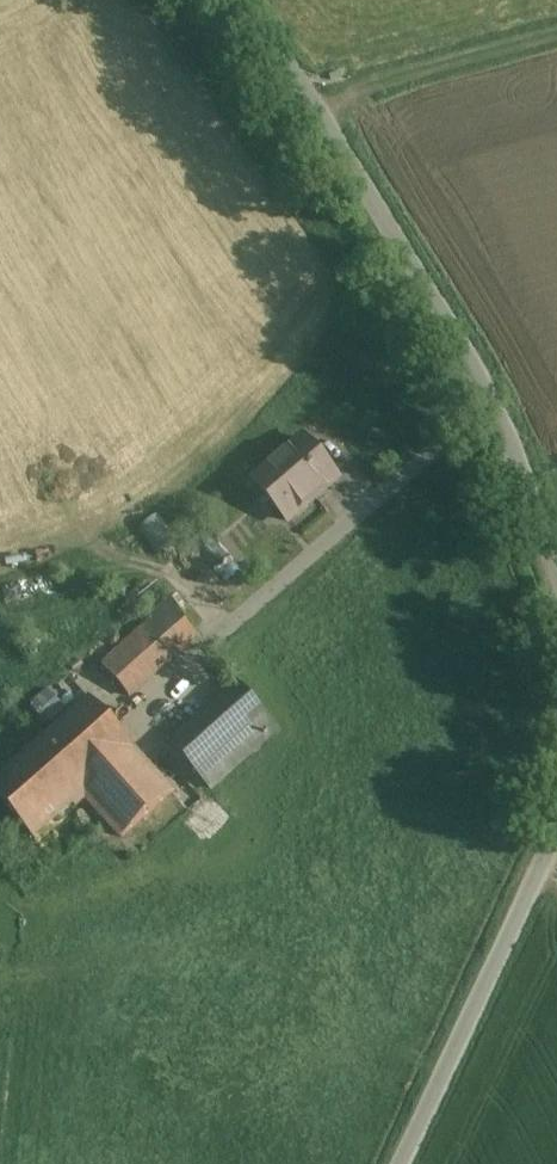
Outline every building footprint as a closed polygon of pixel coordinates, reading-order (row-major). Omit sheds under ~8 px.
[(303,440),(253,482),(288,522),(337,480),(303,440)] [(159,554),(175,543),(157,518),(142,529),(159,554)] [(170,606),(102,667),(129,697),(197,637),(170,606)] [(24,653),(26,655),(28,657),(30,658),(33,657),(35,656),(37,654),(38,652),(37,649),(36,647),(35,645),(32,645),(30,644),(27,645),(25,647),(24,650),(24,653)] [(239,686),(171,745),(210,790),(279,730),(239,686)] [(34,702),(52,722),(68,708),(50,688),(34,702)] [(0,778),(0,801),(34,838),(73,804),(76,808),(86,799),(122,838),(172,794),(90,699),(0,778)]
